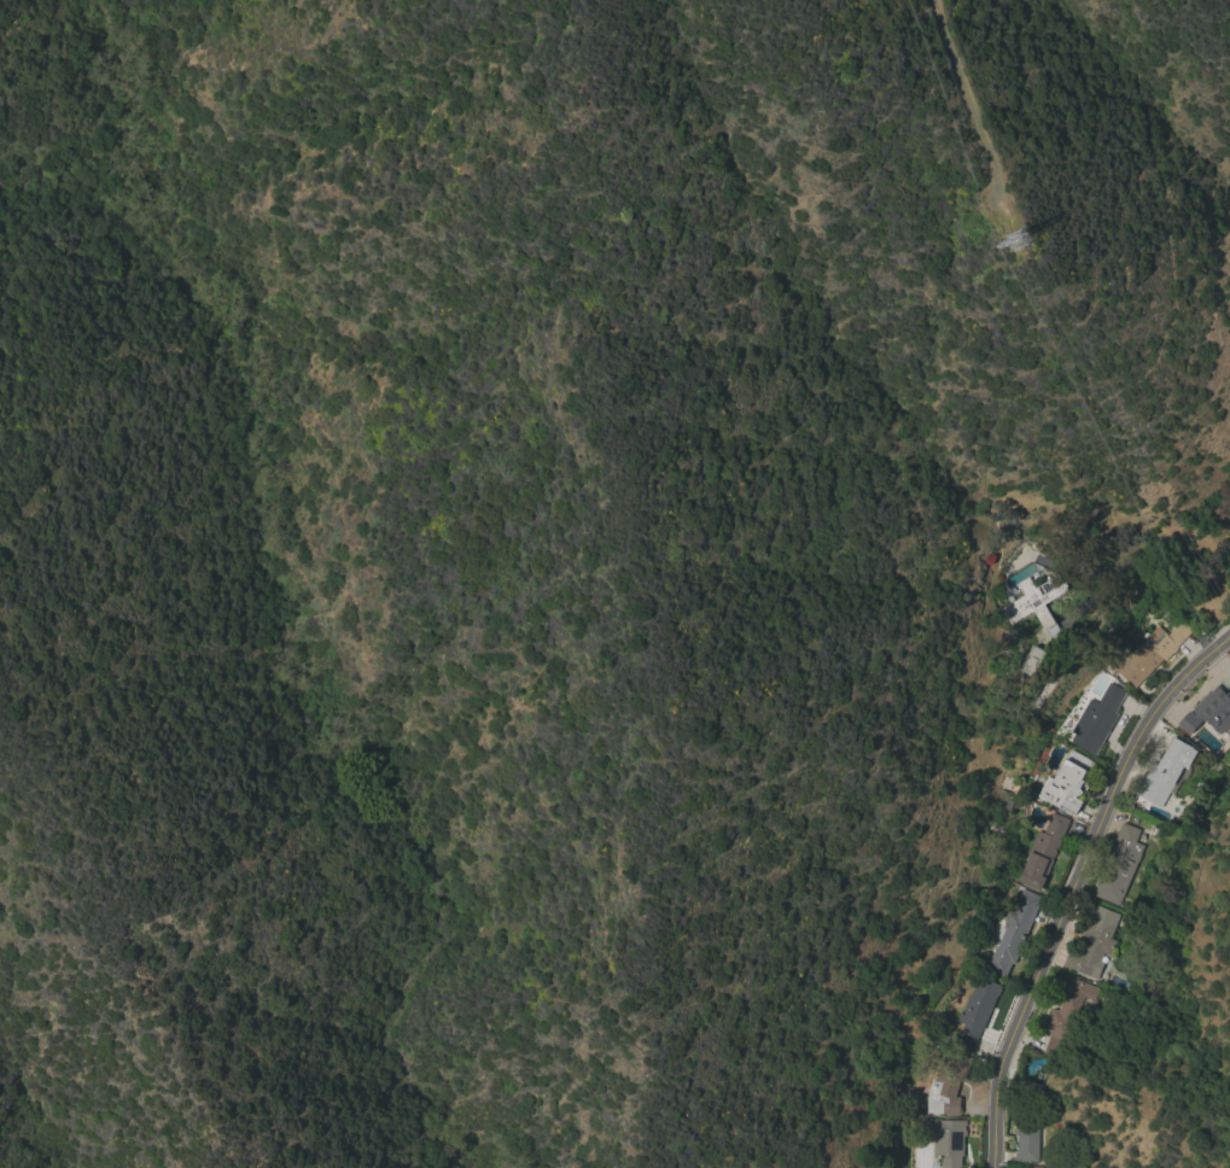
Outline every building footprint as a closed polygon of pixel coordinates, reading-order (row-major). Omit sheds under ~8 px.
[(1025,595),(1018,583),(1028,577),(1036,588),(1059,574),(1068,590),(1044,605),(1062,633),(1051,641),(1033,611),(1010,625),(1001,609),(1025,595)] [(1136,689),(1117,671),(1113,673),(1108,668),(1113,664),(1118,668),(1148,636),(1147,635),(1158,625),(1167,635),(1183,618),(1191,633),(1179,646),(1181,647),(1166,661),(1164,659),(1136,689)] [(1034,677),(1020,668),(1033,644),(1048,653),(1034,677)] [(1087,697),(1097,702),(1108,678),(1095,672),(1080,704),(1083,705),(1087,697)] [(1090,699),(1098,702),(1109,682),(1127,691),(1115,713),(1119,714),(1096,755),(1071,742),(1075,734),(1071,732),(1090,699)] [(1222,690),(1229,698),(1229,725),(1222,735),(1218,732),(1217,732),(1213,729),(1213,726),(1205,719),(1190,735),(1178,724),(1190,711),(1191,712),(1208,693),(1209,694),(1218,684),(1223,689),(1222,690)] [(1196,748),(1188,763),(1184,760),(1183,761),(1185,764),(1185,765),(1189,767),(1190,771),(1189,773),(1188,776),(1187,778),(1182,781),(1181,782),(1176,789),(1173,796),(1170,793),(1161,807),(1138,795),(1146,781),(1143,779),(1153,761),(1156,764),(1166,748),(1167,749),(1174,736),(1196,748)] [(1094,761),(1079,789),(1084,792),(1075,798),(1083,801),(1075,816),(1061,806),(1060,808),(1038,796),(1049,777),(1055,781),(1072,752),(1094,761)] [(1199,779),(1207,784),(1200,798),(1191,792),(1199,779)] [(1038,830),(1044,833),(1053,812),(1071,820),(1045,880),(1044,880),(1039,890),(1019,882),(1031,853),(1030,852),(1038,830)] [(1119,905),(1092,894),(1102,871),(1106,872),(1118,841),(1115,840),(1123,823),(1141,830),(1135,842),(1143,846),(1119,905)] [(1014,964),(1012,963),(1005,977),(986,969),(996,946),(980,939),(986,922),(995,925),(999,915),(1005,917),(1009,910),(1014,911),(1022,892),(1018,889),(1019,886),(1025,888),(1025,889),(1043,897),(1014,964)] [(1120,915),(1109,939),(1115,942),(1109,956),(1103,953),(1100,960),(1104,963),(1096,981),(1063,965),(1071,948),(1083,953),(1089,938),(1083,935),(1096,905),(1120,915)] [(1053,1008),(1059,1011),(1065,995),(1060,993),(1066,975),(1100,988),(1095,999),(1097,1000),(1091,1016),(1089,1016),(1082,1035),(1078,1034),(1073,1045),(1066,1041),(1059,1059),(1044,1053),(1050,1035),(1043,1033),(1053,1008)] [(981,1030),(972,1053),(955,1046),(963,1023),(958,1021),(967,999),(968,1000),(979,976),(1002,986),(983,1030),(981,1030)] [(943,1114),(927,1114),(927,1094),(932,1079),(934,1080),(938,1068),(944,1070),(949,1052),(972,1058),(968,1073),(969,1074),(967,1082),(960,1080),(956,1097),(960,1097),(960,1098),(961,1098),(961,1112),(960,1112),(960,1115),(943,1115),(943,1114)] [(1042,1085),(1038,1094),(1022,1090),(1026,1080),(1042,1085)] [(1018,1161),(1018,1121),(1021,1121),(1021,1105),(1028,1105),(1028,1121),(1039,1121),(1039,1161),(1018,1161)] [(960,1167),(941,1167),(942,1156),(933,1156),(933,1134),(921,1134),(921,1119),(940,1119),(940,1121),(967,1121),(966,1126),(964,1126),(964,1129),(966,1129),(966,1135),(963,1135),(963,1156),(962,1156),(962,1167),(960,1167)]
